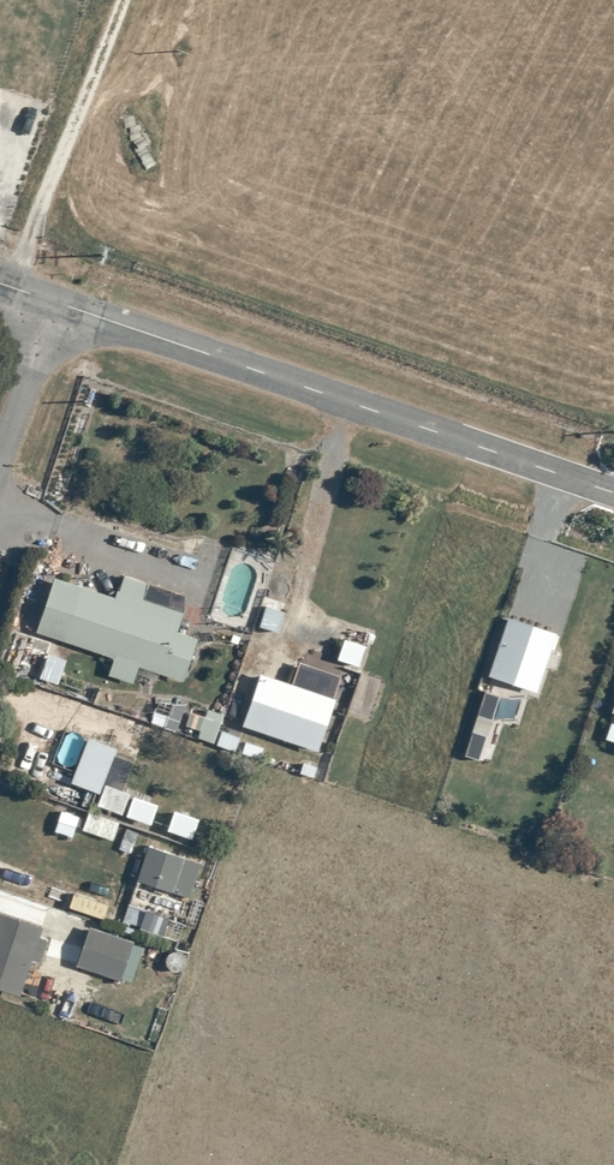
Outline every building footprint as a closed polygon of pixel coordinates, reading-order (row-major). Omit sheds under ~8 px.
[(117,590),(115,598),(54,578),(36,632),(115,658),(108,675),(133,684),(139,666),(140,667),(135,679),(156,683),(159,673),(183,682),(198,638),(177,631),(184,611),(117,590)] [(280,624),(286,604),(269,598),(262,618),(280,624)] [(556,633),(506,617),(486,676),(536,692),(544,666),(556,670),(562,653),(550,649),(556,633)] [(363,645),(342,639),(336,659),(357,666),(363,645)] [(67,660),(49,653),(39,678),(58,685),(67,660)] [(260,672),(241,726),(317,752),(335,699),(333,698),(340,676),(299,662),(291,683),(260,672)] [(477,760),(498,697),(483,692),(462,755),(477,760)] [(213,743),(223,714),(208,709),(205,717),(190,712),(186,725),(200,731),(198,738),(213,743)] [(151,723),(165,728),(169,716),(155,712),(151,723)] [(240,737),(223,731),(218,745),(234,751),(240,737)] [(116,748),(87,737),(70,783),(99,794),(103,784),(104,785),(97,805),(122,814),(130,794),(122,791),(133,762),(113,755),(116,748)] [(305,763),(303,763),(299,774),(313,778),(317,767),(314,766),(315,763),(306,760),(305,763)] [(470,777),(491,784),(495,770),(474,763),(470,777)] [(351,773),(329,764),(324,777),(345,786),(351,773)] [(157,805),(133,796),(126,816),(150,825),(157,805)] [(72,837),(79,817),(62,810),(54,831),(72,837)] [(199,819),(174,810),(167,830),(192,839),(199,819)] [(119,822),(89,812),(82,830),(113,841),(119,822)] [(132,836),(121,832),(114,850),(126,854),(132,836)] [(200,864),(149,847),(137,881),(189,898),(200,864)] [(69,907),(105,919),(109,905),(74,894),(69,907)] [(140,927),(146,910),(146,909),(129,903),(122,924),(125,925),(123,931),(132,934),(134,929),(129,927),(131,924),(140,927)] [(139,928),(163,936),(169,918),(146,910),(140,927),(139,928)] [(0,913),(0,988),(20,994),(32,959),(40,962),(48,939),(39,936),(43,927),(0,913)] [(133,942),(89,927),(76,966),(120,981),(133,942)]
